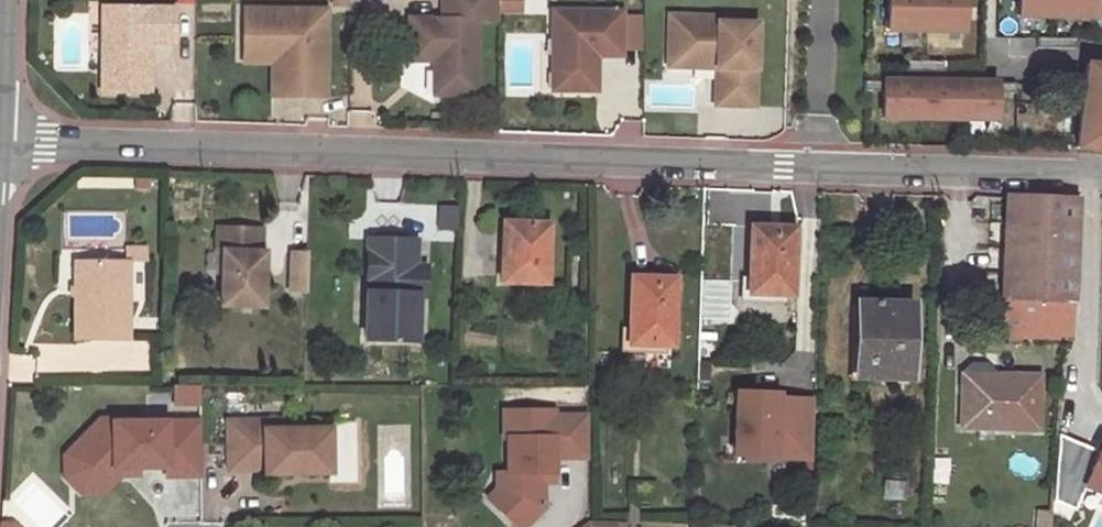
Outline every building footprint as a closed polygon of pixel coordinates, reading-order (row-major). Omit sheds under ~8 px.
[(475,18),(497,18),(497,9),(497,0),(438,0),(438,16),(405,15),(404,57),(432,57),(431,92),(473,92),(475,18)] [(497,9),(519,10),(519,0),(497,0),(497,9)] [(890,29),(965,31),(966,0),(891,0),(890,29)] [(1021,16),(1096,18),(1096,0),(1022,0),(1021,16)] [(101,3),(101,89),(149,89),(149,38),(172,38),(172,3),(101,3)] [(324,7),(242,6),(241,43),(284,43),(283,94),(324,95),(324,7)] [(560,71),(560,89),(594,89),(594,62),(591,62),(591,54),(620,54),(620,48),(620,17),(621,10),(552,9),(551,71),(560,71)] [(727,14),(668,12),(667,56),(715,58),(715,66),(713,103),(754,105),(757,21),(727,19),(727,14)] [(620,17),(620,48),(638,48),(638,17),(620,17)] [(1077,40),(1039,38),(1038,49),(1077,50),(1077,40)] [(284,43),(241,43),(241,59),(270,60),(269,95),(283,94),(284,43)] [(667,56),(666,64),(715,66),(715,58),(667,56)] [(945,60),(907,59),(907,69),(945,70),(945,60)] [(1086,64),(1077,148),(1101,151),(1101,66),(1086,64)] [(560,71),(551,71),(551,89),(560,89),(560,71)] [(884,90),(885,80),(865,80),(865,89),(884,90)] [(884,90),(884,116),(995,119),(996,93),(996,84),(885,80),(884,90)] [(996,84),(996,93),(1016,94),(1016,84),(996,84)] [(1076,200),(1006,198),(1002,302),(1071,304),(1076,200)] [(457,228),(458,204),(439,203),(438,227),(457,228)] [(543,282),(546,226),(509,225),(508,255),(503,255),(502,280),(543,282)] [(261,228),(220,226),(218,282),(221,282),(220,305),(264,306),(265,282),(259,281),(261,228)] [(791,295),(794,229),(750,228),(748,294),(791,295)] [(405,239),(369,238),(365,338),(414,340),(416,295),(423,295),(424,266),(414,266),(405,266),(405,239)] [(415,240),(405,239),(405,266),(414,266),(415,240)] [(306,292),(306,255),(286,255),(286,292),(306,292)] [(128,262),(76,262),(74,340),(127,340),(128,262)] [(668,346),(671,280),(631,278),(629,345),(668,346)] [(1002,302),(1000,336),(1069,339),(1071,304),(1002,302)] [(906,380),(909,304),(857,303),(854,378),(906,380)] [(960,375),(960,385),(988,386),(989,376),(960,375)] [(989,428),(1011,428),(1013,376),(989,376),(988,386),(960,385),(960,427),(975,428),(975,437),(989,437),(989,428)] [(199,385),(174,386),(175,404),(200,404),(199,385)] [(778,393),(736,392),(735,435),(751,436),(750,456),(812,458),(813,399),(778,397),(778,393)] [(587,414),(553,415),(553,409),(503,410),(503,436),(501,436),(501,437),(501,473),(504,473),(504,494),(490,507),(510,526),(516,526),(536,507),(536,481),(536,473),(554,472),(554,456),(588,456),(587,414)] [(100,422),(67,457),(67,477),(81,491),(101,490),(122,469),(165,468),(166,477),(200,477),(200,421),(100,422)] [(263,421),(226,422),(228,471),(264,471),(264,475),(330,474),(328,429),(263,431),(263,421)] [(751,436),(735,435),(734,455),(750,456),(751,436)] [(1082,493),(1101,501),(1101,442),(1082,493)] [(1061,444),(1049,501),(1078,508),(1091,451),(1061,444)] [(554,481),(554,472),(536,473),(536,481),(554,481)] [(490,507),(504,494),(504,473),(501,473),(489,473),(489,491),(482,499),(490,507)] [(902,498),(903,484),(884,482),(884,497),(902,498)]
